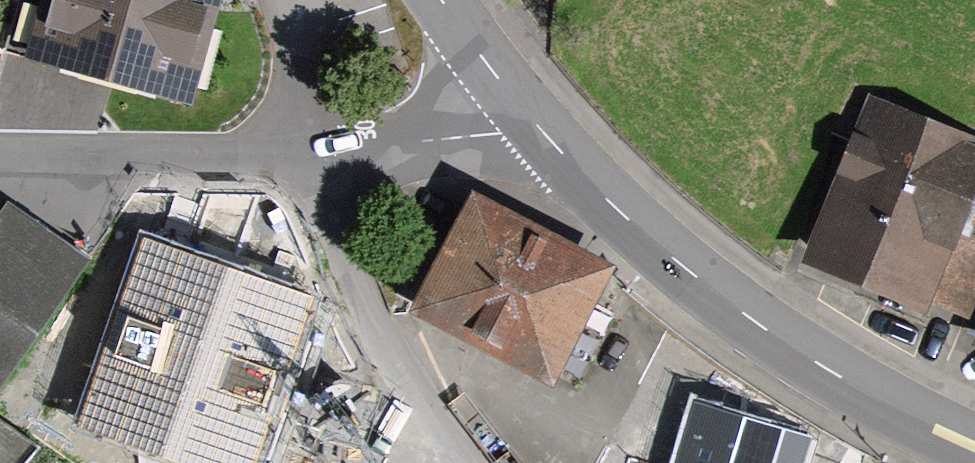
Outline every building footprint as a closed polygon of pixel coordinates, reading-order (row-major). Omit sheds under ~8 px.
[(209,0),(29,0),(15,47),(183,95),(209,0)] [(974,172),(974,127),(862,84),(794,258),(921,308),(926,297),(956,308),(974,259),(974,225),(957,218),(974,172)] [(545,378),(609,255),(463,181),(399,304),(545,378)] [(3,186),(0,190),(0,370),(88,245),(3,186)] [(305,302),(146,250),(89,422),(214,462),(252,462),(305,302)] [(964,337),(974,343),(974,316),(964,337)] [(695,403),(677,462),(802,462),(809,437),(695,403)] [(34,432),(0,409),(0,462),(8,462),(34,432)]
